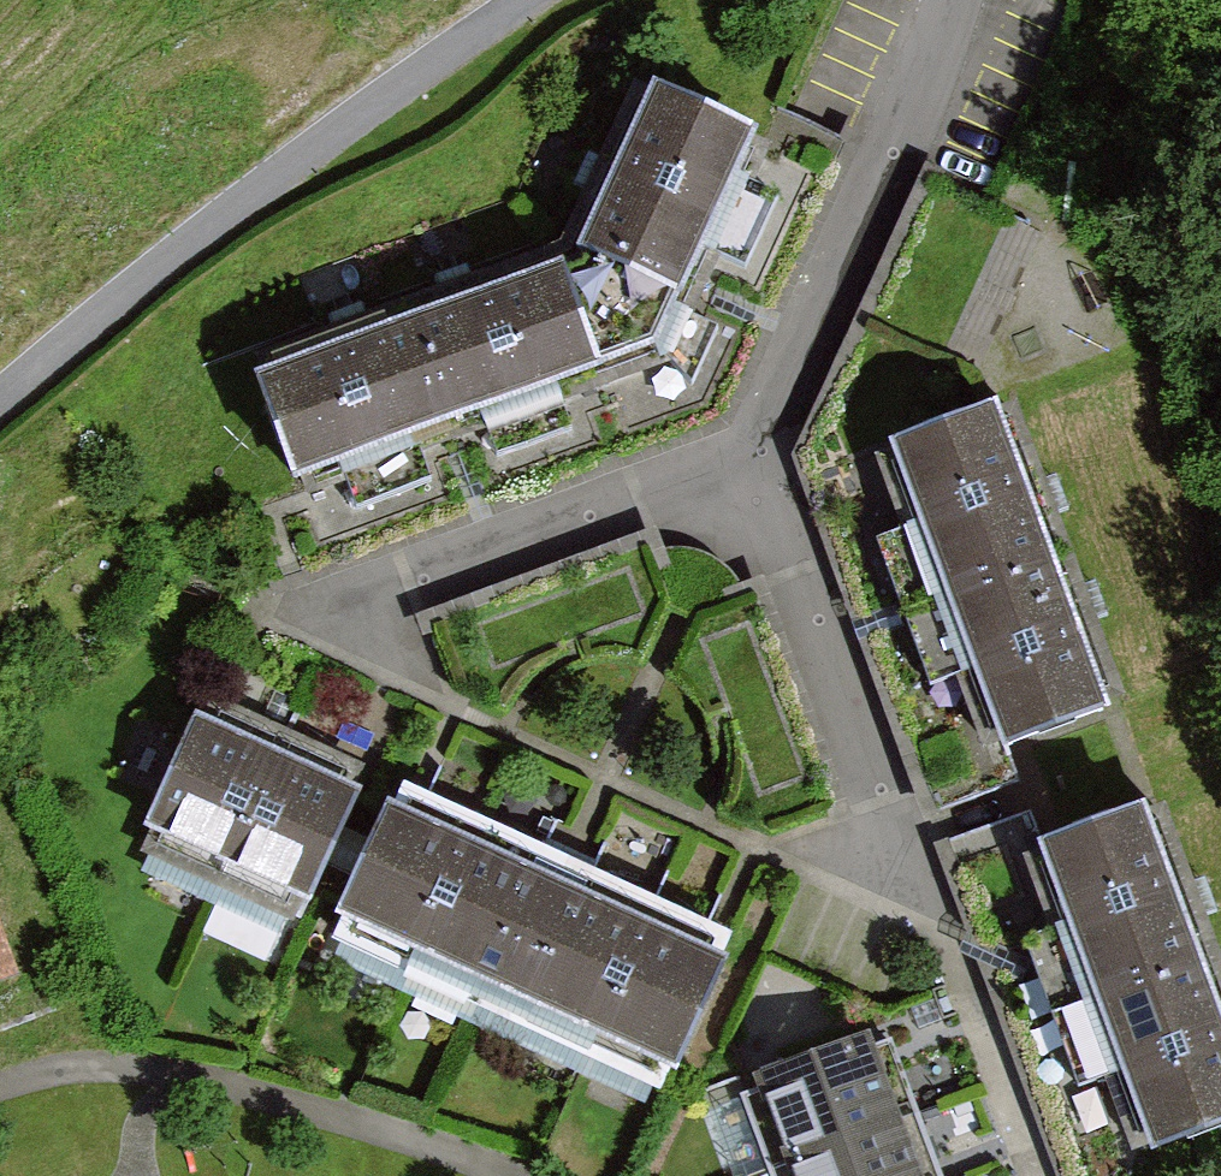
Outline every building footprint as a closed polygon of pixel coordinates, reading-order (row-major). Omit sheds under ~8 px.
[(274,363),(315,477),(625,371),(674,344),(774,135),(678,87),(597,257),(274,363)] [(1125,698),(1012,405),(896,449),(924,522),(889,536),(945,683),(979,670),(1008,743),(1125,698)] [(147,845),(223,880),(278,760),(202,725),(147,845)] [(223,880),(300,914),(354,794),(278,760),(223,880)] [(498,864),(387,812),(339,915),(449,967),(498,864)] [(1172,812),(1004,868),(1094,1079),(1124,1079),(1149,1159),(1176,1149),(1220,1130),(1220,940),(1172,812)] [(609,916),(498,864),(449,967),(560,1019),(609,916)] [(719,968),(609,916),(560,1019),(671,1071),(719,968)] [(14,968),(0,931),(0,973),(14,968)] [(898,1126),(872,1054),(736,1102),(762,1174),(898,1126)] [(898,1126),(762,1174),(763,1175),(915,1175),(898,1126)]
